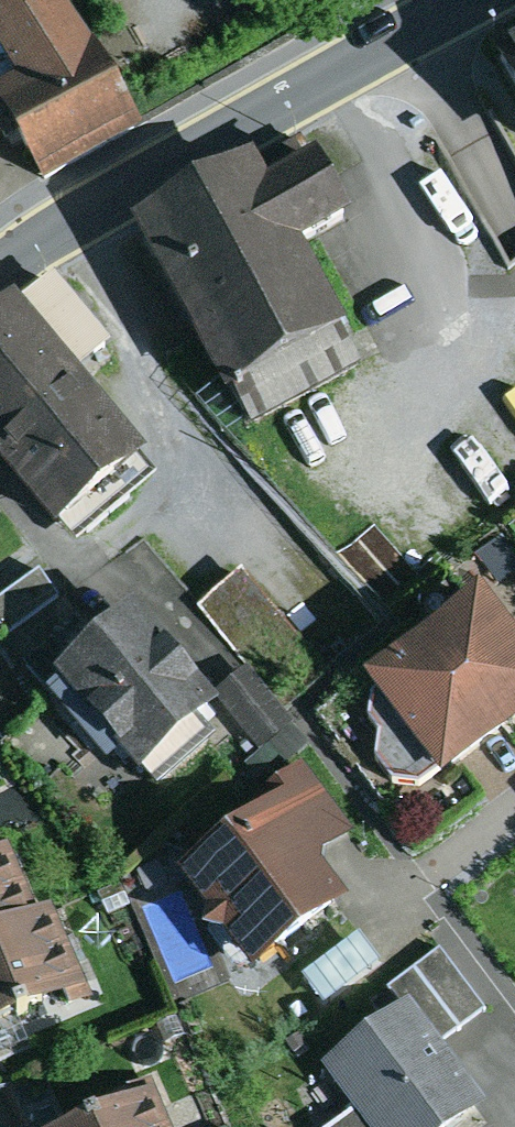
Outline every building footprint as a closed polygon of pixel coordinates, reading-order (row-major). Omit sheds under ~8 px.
[(16,88),(0,98),(0,119),(42,196),(144,137),(132,117),(93,49),(60,0),(0,0),(0,64),(16,88)] [(494,58),(514,97),(514,47),(494,58)] [(255,171),(136,237),(228,401),(232,397),(339,338),(346,335),(302,255),(355,226),(320,164),(267,193),(255,171)] [(0,325),(0,469),(55,536),(147,460),(79,377),(111,351),(54,281),(0,325)] [(339,338),(232,397),(250,431),(357,372),(339,338)] [(0,602),(0,629),(6,637),(58,599),(39,573),(0,602)] [(251,573),(208,607),(279,697),(322,663),(251,573)] [(362,683),(371,697),(367,725),(379,739),(374,765),(391,788),(420,791),(435,779),(442,787),(514,730),(514,647),(480,600),(362,683)] [(100,646),(54,685),(59,690),(48,699),(109,769),(118,761),(134,779),(139,775),(157,795),(217,743),(202,726),(219,711),(134,615),(100,646)] [(54,685),(100,646),(77,619),(20,667),(48,699),(59,690),(54,685)] [(248,670),(215,697),(260,753),(293,727),(248,670)] [(266,816),(177,884),(206,922),(204,943),(223,944),(252,982),(346,911),(323,880),(320,872),(324,860),(358,834),(305,765),(255,803),(266,816)] [(0,861),(0,952),(45,933),(15,856),(4,860),(0,861)] [(0,952),(0,1034),(92,996),(63,926),(45,933),(0,952)] [(445,953),(399,986),(444,1047),(490,1013),(445,953)] [(410,1010),(327,1072),(358,1114),(336,1126),(464,1126),(482,1114),(410,1010)] [(90,1126),(168,1126),(157,1100),(90,1126)]
